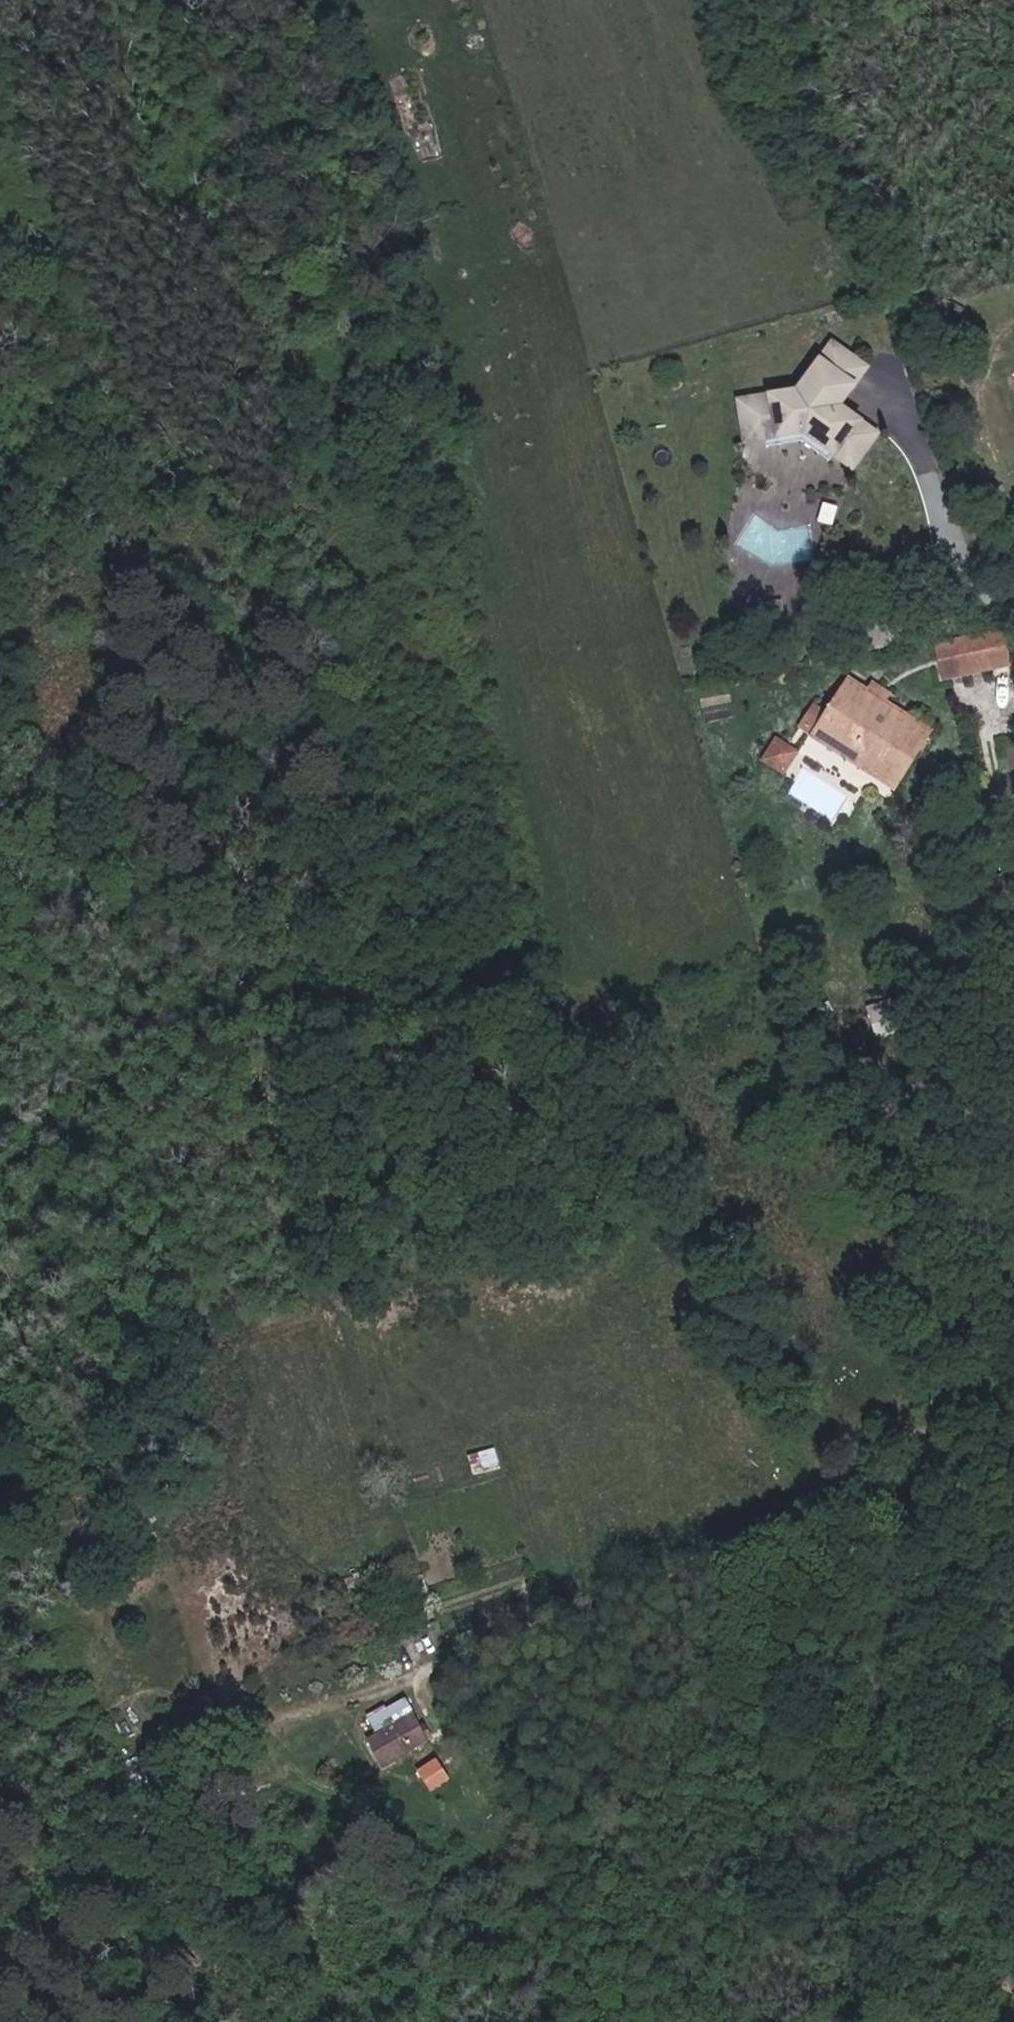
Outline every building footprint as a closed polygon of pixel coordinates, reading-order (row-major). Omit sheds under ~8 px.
[(953,327),(961,317),(949,309),(941,320),(953,327)] [(839,410),(838,405),(851,386),(846,383),(859,366),(837,350),(824,367),(820,364),(797,393),(759,400),(764,438),(804,430),(834,453),(836,449),(854,463),(871,439),(853,426),(856,422),(839,410)] [(764,438),(759,400),(740,403),(746,441),(764,438)] [(1003,634),(938,637),(940,674),(1005,671),(1003,634)] [(929,732),(848,680),(812,735),(893,788),(929,732)] [(785,774),(798,754),(777,741),(764,761),(785,774)] [(894,1030),(888,1014),(871,1020),(876,1036),(894,1030)] [(434,1744),(411,1696),(372,1715),(381,1734),(372,1738),(387,1767),(434,1744)] [(458,1777),(443,1752),(420,1766),(434,1791),(458,1777)]
